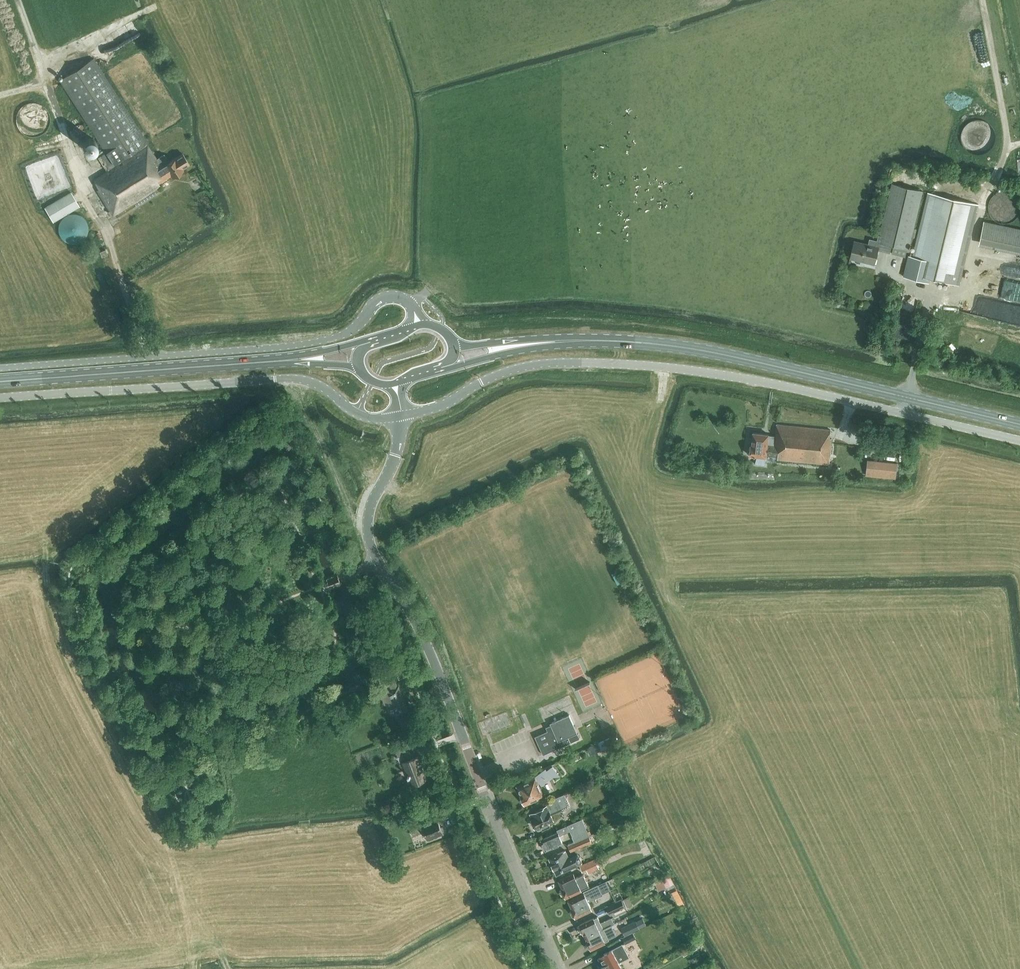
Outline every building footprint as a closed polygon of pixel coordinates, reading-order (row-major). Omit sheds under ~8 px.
[(161,167),(146,143),(147,143),(93,59),(59,80),(106,152),(98,157),(107,171),(93,180),(98,188),(97,189),(110,209),(108,211),(109,213),(105,215),(112,227),(121,221),(116,213),(160,186),(158,183),(171,175),(173,177),(182,171),(181,169),(189,164),(183,154),(161,167)] [(983,153),(984,153),(985,153),(986,152),(988,151),(989,150),(991,148),(992,146),(993,144),(994,143),(994,142),(995,141),(995,140),(995,139),(995,138),(995,136),(995,135),(995,134),(995,132),(994,130),(993,129),(993,128),(992,127),(992,126),(991,125),(990,124),(989,123),(988,122),(986,121),(984,120),(982,119),(980,119),(978,119),(976,119),(974,119),(973,119),(971,120),(970,121),(968,122),(966,123),(965,124),(964,125),(964,126),(963,127),(962,128),(961,130),(961,131),(961,132),(960,133),(960,134),(960,135),(960,137),(960,138),(960,139),(961,141),(961,142),(961,143),(962,144),(962,145),(963,146),(963,147),(964,148),(966,149),(967,150),(969,152),(971,153),(972,153),(974,154),(976,154),(978,154),(979,154),(980,154),(982,154),(983,153)] [(89,151),(90,151),(91,151),(92,151),(93,150),(94,149),(94,148),(95,148),(95,147),(96,145),(96,144),(96,143),(95,142),(95,141),(94,140),(94,139),(93,139),(92,138),(91,137),(90,137),(89,137),(87,137),(86,137),(85,138),(84,139),(83,140),(82,141),(82,142),(82,143),(81,144),(82,145),(82,147),(82,148),(83,149),(84,149),(84,150),(85,151),(86,151),(87,151),(89,151)] [(908,249),(922,191),(891,183),(879,235),(878,235),(875,246),(854,241),(850,258),(874,264),(877,250),(889,253),(891,245),(908,249)] [(70,189),(41,206),(50,221),(79,205),(70,189)] [(1006,223),(1009,223),(1011,222),(1013,220),(1015,219),(1017,217),(1018,215),(1019,212),(1019,210),(1019,208),(1019,207),(1019,205),(1019,202),(1018,200),(1017,198),(1015,196),(1013,194),(1011,193),(1009,192),(1006,191),(1004,191),(1001,191),(999,192),(996,193),(994,194),(992,196),(991,198),(989,200),(988,202),(988,205),(988,207),(988,210),(988,212),(989,215),(991,217),(992,219),(994,220),(996,222),(999,223),(1001,223),(1004,223),(1006,223)] [(929,193),(913,259),(908,257),(903,277),(928,283),(929,278),(958,285),(977,204),(929,193)] [(74,243),(76,243),(78,242),(80,241),(82,240),(84,239),(86,237),(87,235),(88,233),(88,230),(89,228),(88,226),(88,224),(87,221),(86,219),(84,218),(82,216),(80,215),(78,214),(76,213),(74,213),(71,213),(69,214),(67,215),(65,216),(63,218),(62,219),(61,221),(60,224),(59,226),(59,228),(59,230),(60,233),(61,235),(62,237),(63,239),(65,240),(67,241),(69,242),(71,243),(74,243)] [(983,221),(978,244),(1019,253),(1019,228),(983,221)] [(96,251),(106,247),(99,230),(89,234),(96,251)] [(1019,301),(1019,283),(1015,281),(1010,299),(1019,301)] [(829,438),(830,429),(776,424),(775,436),(768,435),(768,434),(752,432),(751,445),(750,445),(750,447),(748,448),(748,452),(749,454),(749,455),(765,457),(766,455),(777,456),(777,459),(829,464),(831,438),(829,438)] [(852,451),(855,442),(849,440),(846,449),(852,451)] [(897,463),(867,460),(866,473),(895,477),(897,463)] [(339,572),(326,577),(327,582),(329,588),(343,583),(341,578),(339,572)] [(399,679),(404,677),(399,662),(393,664),(399,679)] [(397,686),(394,679),(378,685),(385,704),(392,701),(396,713),(397,713),(398,718),(402,729),(404,729),(410,726),(413,725),(409,714),(407,710),(408,709),(399,685),(397,686)] [(543,754),(566,744),(580,738),(569,714),(550,723),(553,728),(535,736),(543,754)] [(394,738),(397,744),(402,742),(400,735),(394,738)] [(602,740),(605,748),(614,744),(611,736),(602,740)] [(411,759),(408,752),(408,751),(406,745),(395,749),(398,755),(402,754),(405,761),(403,762),(412,783),(426,778),(418,756),(411,759)] [(560,774),(552,764),(547,769),(545,766),(532,772),(534,776),(542,785),(554,775),(560,774)] [(525,804),(543,795),(535,777),(517,785),(521,794),(525,804)] [(550,826),(548,821),(553,819),(551,814),(569,806),(563,793),(545,801),(547,805),(541,808),(541,809),(530,814),(532,818),(531,818),(532,820),(531,821),(533,825),(535,826),(535,827),(540,825),(542,829),(550,826)] [(441,827),(437,818),(422,824),(420,819),(408,823),(413,835),(424,831),(427,839),(428,838),(429,839),(433,838),(433,836),(443,833),(442,831),(444,831),(442,826),(441,827)] [(574,841),(589,834),(584,824),(582,819),(568,825),(557,830),(558,832),(541,839),(542,842),(546,850),(563,843),(559,835),(570,831),(572,836),(574,841)] [(589,834),(574,841),(574,842),(568,844),(571,852),(591,843),(588,835),(589,835),(589,834)] [(569,859),(566,852),(565,850),(549,857),(556,874),(573,866),(582,862),(579,855),(569,859)] [(589,873),(599,868),(594,858),(579,865),(582,872),(587,870),(589,873)] [(576,877),(573,872),(559,879),(563,888),(562,888),(563,889),(562,889),(563,889),(562,891),(561,891),(563,894),(566,895),(566,896),(566,895),(566,896),(589,885),(583,873),(576,877)] [(613,876),(607,879),(611,887),(617,884),(613,876)] [(656,882),(660,890),(666,887),(662,879),(656,882)] [(576,916),(592,908),(588,900),(602,894),(598,884),(583,891),(584,892),(569,900),(572,907),(572,908),(576,916)] [(609,914),(625,906),(633,904),(628,895),(599,909),(603,916),(609,913),(609,914)] [(603,927),(613,922),(611,917),(600,922),(597,916),(594,918),(594,917),(579,924),(580,925),(579,925),(580,925),(579,928),(580,931),(582,931),(583,931),(583,932),(584,932),(586,936),(603,927)] [(603,927),(586,936),(587,939),(587,941),(586,943),(587,946),(588,946),(590,947),(591,948),(608,939),(608,938),(616,935),(613,930),(611,925),(614,923),(613,922),(603,927)] [(623,937),(637,930),(633,923),(620,929),(623,937)] [(625,944),(635,938),(633,933),(622,938),(625,944)] [(687,945),(691,952),(697,948),(694,942),(687,945)] [(622,943),(612,948),(604,953),(605,954),(598,957),(602,965),(601,966),(603,968),(623,968),(619,962),(629,956),(622,943)]
